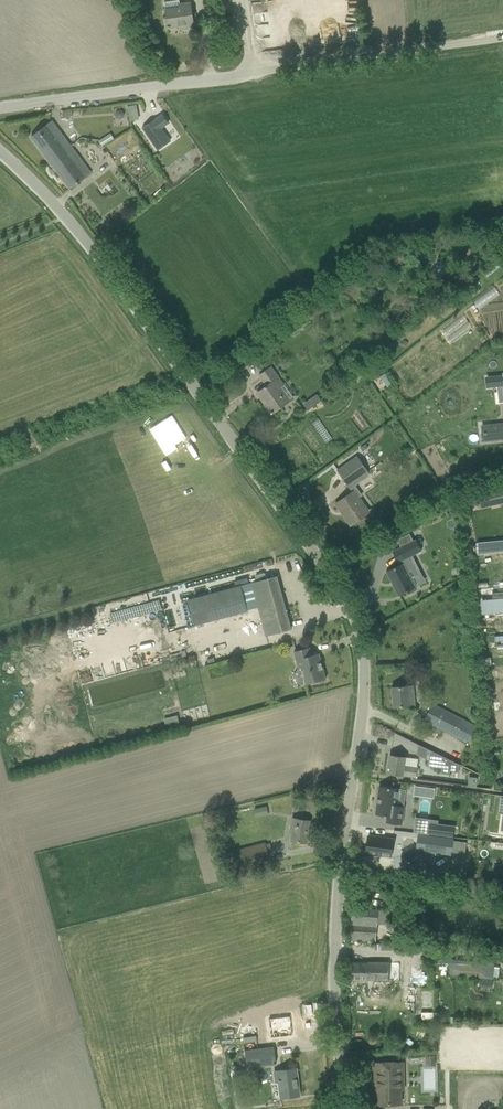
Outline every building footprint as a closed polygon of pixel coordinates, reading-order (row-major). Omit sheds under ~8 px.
[(166,10),(165,10),(168,28),(185,25),(186,27),(194,26),(191,3),(179,5),(179,0),(164,2),(166,10)] [(133,106),(128,107),(130,119),(138,118),(137,112),(134,112),(133,106)] [(162,115),(143,128),(157,150),(170,141),(161,128),(168,124),(162,115)] [(75,162),(80,158),(70,145),(64,138),(59,130),(52,121),(31,137),(70,189),(79,183),(78,182),(85,177),(75,162)] [(285,324),(292,333),(310,322),(303,312),(285,324)] [(267,403),(265,405),(272,414),(286,404),(276,390),(280,387),(275,381),(279,378),(271,367),(259,375),(267,386),(259,392),(267,403)] [(303,404),(308,410),(322,399),(317,393),(303,404)] [(491,433),(482,434),(483,442),(502,440),(500,423),(490,424),(491,433)] [(357,457),(338,471),(349,486),(368,473),(357,457)] [(343,515),(351,525),(367,514),(352,492),(336,504),(341,511),(342,510),(345,514),(343,515)] [(386,572),(399,596),(415,588),(411,579),(418,575),(409,557),(422,551),(419,546),(416,540),(392,552),(398,563),(401,561),(402,563),(386,572)] [(258,609),(266,636),(291,629),(277,576),(251,583),(258,609)] [(251,583),(241,586),(247,611),(258,609),(251,583)] [(300,661),(306,685),(326,679),(319,653),(311,655),(309,647),(294,651),(297,662),(300,661)] [(486,668),(487,681),(502,679),(502,666),(486,668)] [(413,686),(392,688),(393,707),(410,706),(415,705),(413,686)] [(424,720),(468,743),(476,727),(432,704),(424,720)] [(167,727),(180,725),(179,715),(165,717),(167,727)] [(460,765),(430,750),(428,767),(442,768),(441,773),(449,774),(449,771),(459,772),(460,765)] [(415,777),(418,759),(390,756),(388,773),(398,775),(415,777)] [(470,778),(469,787),(476,788),(477,778),(470,778)] [(379,786),(375,815),(387,816),(386,823),(401,825),(404,806),(396,805),(398,788),(379,786)] [(425,787),(423,796),(433,797),(434,788),(425,787)] [(292,841),(296,841),(306,843),(310,821),(292,818),(290,832),(293,833),(292,841)] [(431,823),(429,834),(453,837),(455,826),(440,824),(431,823)] [(368,836),(366,853),(391,857),(393,839),(368,836)] [(232,852),(237,872),(270,863),(265,843),(232,852)] [(350,940),(361,940),(376,941),(377,924),(388,925),(389,911),(378,910),(353,908),(350,940)] [(448,974),(492,979),(492,978),(494,968),(494,963),(449,959),(448,974)] [(348,980),(399,981),(399,963),(348,963),(348,980)] [(414,984),(429,983),(429,973),(414,973),(414,984)] [(268,1018),(270,1038),(292,1035),(290,1016),(268,1018)] [(273,1047),(245,1050),(247,1068),(276,1064),(273,1047)] [(403,1063),(376,1063),(376,1090),(379,1090),(379,1104),(400,1104),(400,1088),(404,1088),(403,1063)] [(297,1096),(296,1083),(298,1082),(296,1068),(274,1071),(276,1082),(279,1082),(281,1098),(297,1096)] [(245,1071),(234,1072),(235,1082),(246,1081),(245,1071)]
